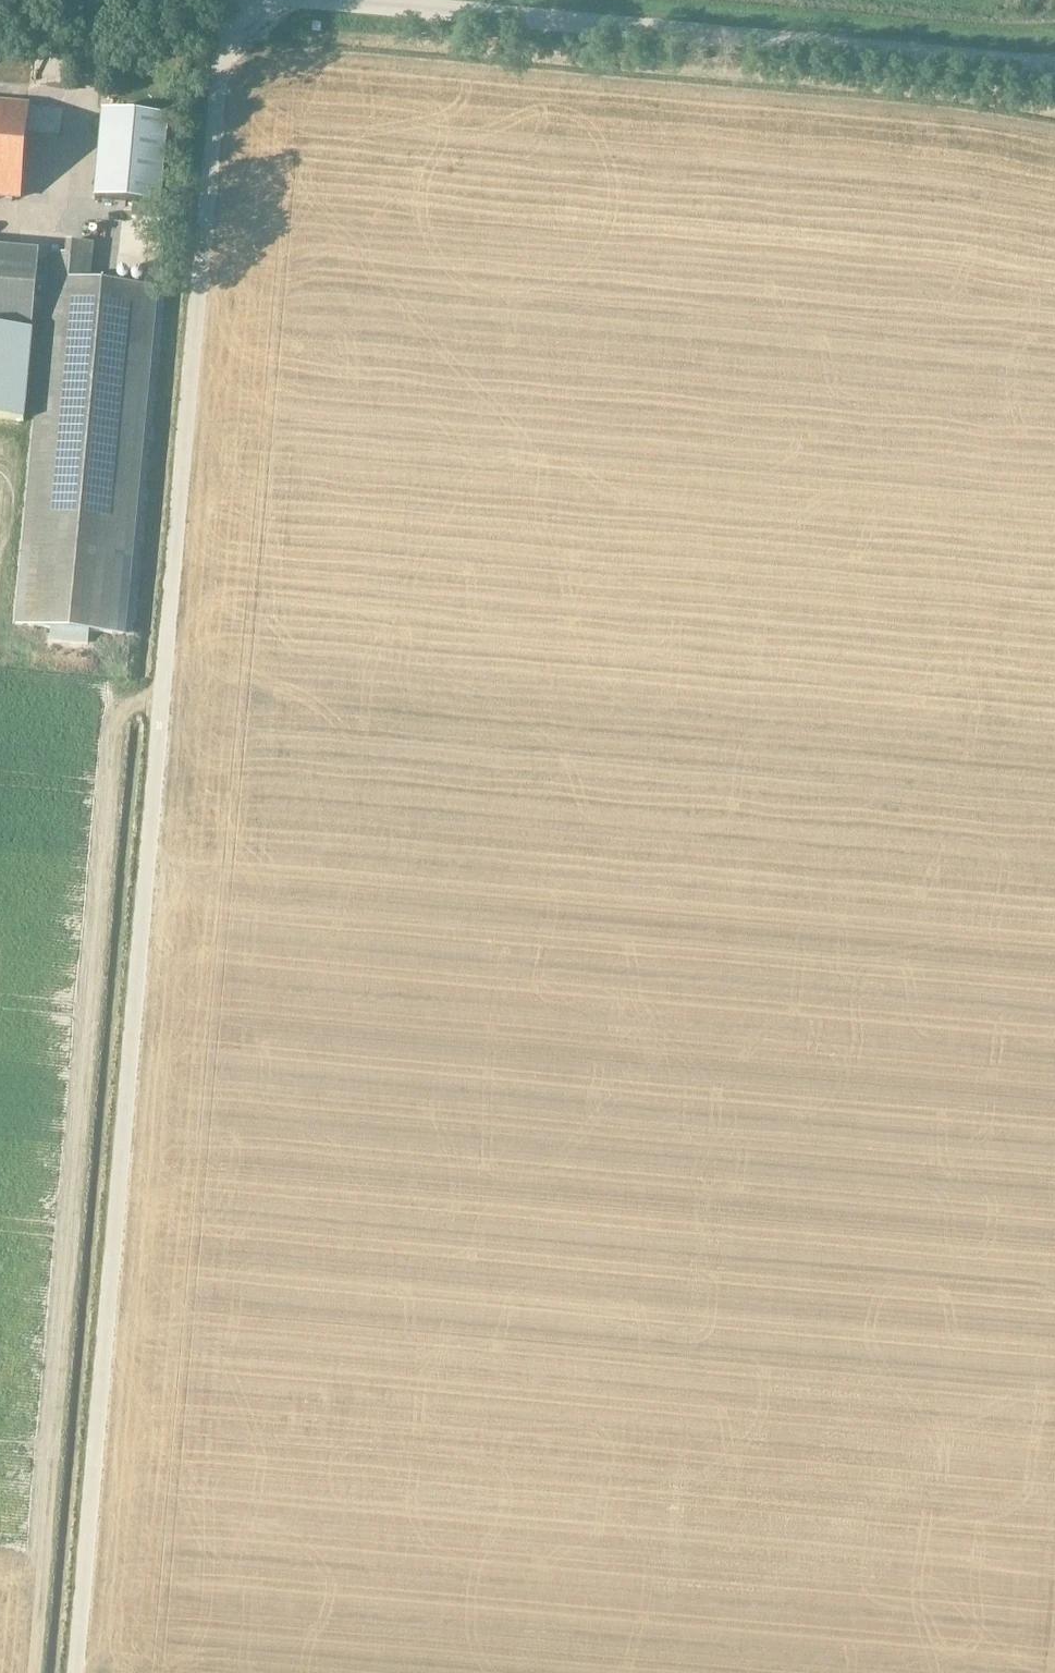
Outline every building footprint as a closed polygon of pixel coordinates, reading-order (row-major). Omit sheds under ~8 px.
[(30,104),(0,101),(0,195),(21,197),(30,104)] [(167,118),(102,112),(94,199),(159,205),(167,118)] [(95,256),(92,256),(93,243),(66,240),(65,253),(55,252),(19,623),(55,626),(53,640),(91,643),(92,630),(127,633),(160,287),(93,280),(95,256)] [(23,422),(38,252),(0,249),(0,420),(23,422)]
